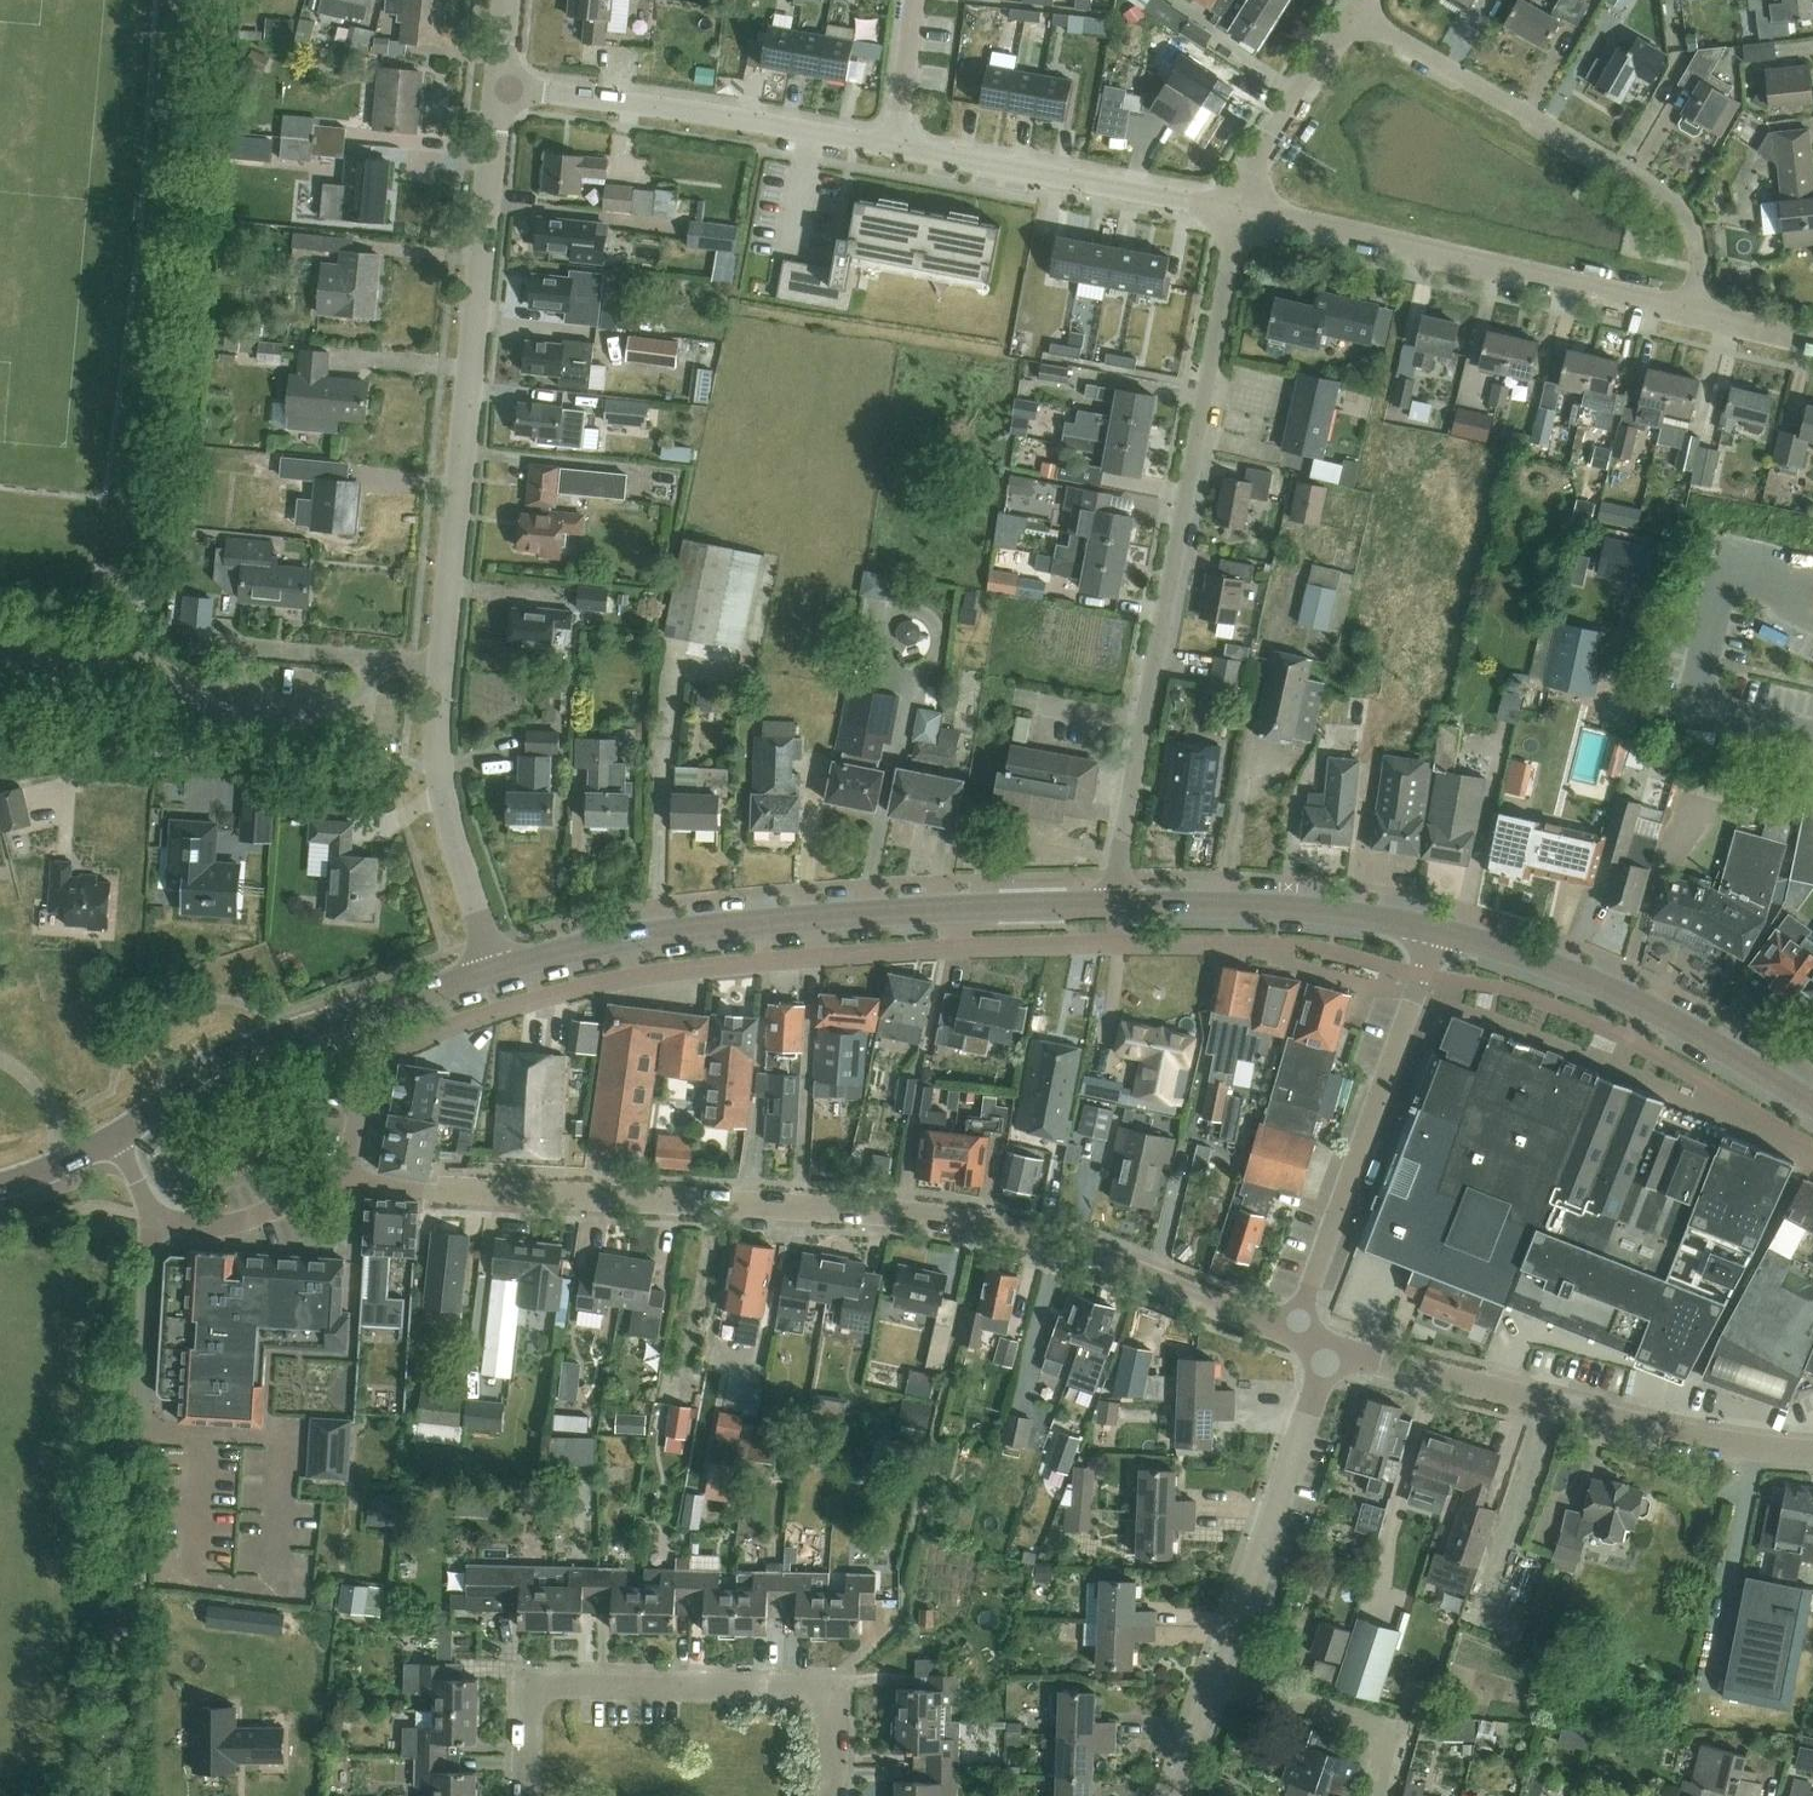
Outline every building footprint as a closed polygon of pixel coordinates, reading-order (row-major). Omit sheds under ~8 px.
[(348,13),(367,18),(372,0),(322,0),(318,12),(347,19),(348,13)] [(393,14),(406,16),(404,41),(437,45),(442,0),(386,0),(385,14),(393,14)] [(572,16),(589,18),(586,42),(606,44),(609,19),(610,20),(613,0),(574,0),(572,16)] [(1077,7),(1091,9),(1092,0),(1078,0),(1077,7)] [(1250,0),(1216,0),(1210,9),(1217,13),(1214,18),(1219,21),(1218,24),(1231,33),(1233,29),(1260,47),(1277,18),(1250,0)] [(1277,18),(1289,0),(1250,0),(1277,18)] [(1593,3),(1589,0),(1561,0),(1553,15),(1527,0),(1521,0),(1508,23),(1548,46),(1566,16),(1580,25),(1593,3)] [(1607,1),(1624,11),(1630,0),(1607,0),(1607,1)] [(1764,4),(1771,3),(1774,24),(1812,19),(1812,9),(1812,0),(1763,0),(1764,4)] [(1027,11),(1012,9),(1011,18),(1026,20),(1027,11)] [(1041,12),(1027,11),(1026,20),(1040,21),(1041,12)] [(1069,15),(1056,14),(1055,23),(1068,24),(1069,15)] [(1069,25),(1068,32),(1084,34),(1086,16),(1070,15),(1069,25)] [(1180,33),(1204,48),(1214,33),(1190,17),(1180,33)] [(351,24),(345,49),(371,52),(377,30),(351,24)] [(798,31),(770,26),(763,65),(791,70),(798,31)] [(1763,30),(1765,41),(1746,43),(1747,61),(1778,57),(1777,40),(1789,38),(1788,27),(1763,30)] [(826,36),(798,31),(791,70),(819,75),(826,36)] [(855,41),(826,36),(819,75),(847,80),(852,54),(855,41)] [(1623,46),(1612,64),(1600,57),(1588,76),(1601,83),(1599,87),(1622,101),(1639,71),(1653,80),(1668,55),(1641,39),(1633,52),(1623,46)] [(730,40),(724,60),(736,64),(742,44),(730,40)] [(855,41),(852,54),(882,60),(884,45),(855,40),(855,41)] [(1706,124),(1722,134),(1741,102),(1730,95),(1735,86),(1713,73),(1729,45),(1701,49),(1680,84),(1696,93),(1685,112),(1687,114),(1682,122),(1683,127),(1696,134),(1701,133),(1706,124)] [(1187,54),(1169,82),(1170,82),(1188,95),(1189,93),(1192,95),(1219,111),(1235,86),(1208,70),(1209,68),(1187,54)] [(988,65),(981,105),(1009,110),(1016,70),(988,65)] [(1768,70),(1769,87),(1762,88),(1754,101),(1765,107),(1783,105),(1784,110),(1803,108),(1803,103),(1812,102),(1812,91),(1810,65),(1768,70)] [(416,133),(423,73),(383,69),(376,128),(416,133)] [(1045,75),(1016,70),(1009,110),(1038,115),(1045,75)] [(1073,80),(1045,75),(1038,115),(1066,120),(1073,80)] [(1175,121),(1202,139),(1219,111),(1192,95),(1189,93),(1188,95),(1170,82),(1164,91),(1150,89),(1145,113),(1176,119),(1175,121)] [(1107,86),(1103,105),(1123,109),(1126,90),(1107,86)] [(282,137),(345,143),(347,129),(320,126),(321,117),(284,114),(282,137)] [(1739,124),(1746,141),(1770,130),(1763,114),(1739,124)] [(1770,133),(1759,152),(1777,163),(1784,232),(1787,231),(1788,247),(1812,244),(1812,163),(1809,129),(1770,133)] [(345,143),(282,137),(280,158),(313,162),(314,155),(344,159),(345,143)] [(608,178),(610,159),(549,152),(545,188),(582,193),(584,175),(608,178)] [(383,222),(389,163),(349,159),(343,218),(383,222)] [(604,196),(656,200),(657,191),(634,188),(635,186),(606,183),(604,196)] [(656,200),(604,196),(603,209),(654,215),(656,200)] [(784,258),(776,298),(851,313),(855,289),(858,290),(862,273),(858,272),(861,257),(991,282),(1002,226),(858,198),(850,238),(840,236),(834,267),(784,258)] [(603,262),(607,224),(541,218),(538,246),(575,250),(574,260),(603,262)] [(727,251),(722,279),(732,281),(737,252),(733,252),(737,226),(702,221),(698,248),(727,251)] [(343,252),(342,263),(322,261),(317,314),(337,316),(374,320),(381,257),(352,255),(354,237),(295,231),(293,246),(343,252)] [(1058,237),(1051,277),(1080,282),(1086,242),(1058,237)] [(1115,247),(1086,242),(1080,282),(1108,287),(1115,247)] [(1143,252),(1115,247),(1108,287),(1136,292),(1143,252)] [(1171,257),(1143,252),(1136,292),(1164,297),(1171,257)] [(597,308),(599,286),(574,284),(575,280),(535,276),(532,304),(572,308),(572,305),(597,308)] [(1270,336),(1271,336),(1267,352),(1286,357),(1290,341),(1320,348),(1324,334),(1372,346),(1381,308),(1321,293),(1318,308),(1279,298),(1270,336)] [(643,311),(619,308),(617,327),(641,330),(643,311)] [(1454,355),(1461,324),(1425,316),(1418,347),(1420,347),(1416,364),(1432,367),(1436,351),(1454,355)] [(1508,372),(1516,337),(1490,331),(1482,366),(1508,372)] [(680,341),(629,335),(626,361),(678,367),(680,341)] [(592,358),(594,340),(566,337),(566,344),(529,340),(526,371),(564,375),(566,355),(592,358)] [(1516,337),(1508,372),(1534,378),(1542,343),(1516,337)] [(284,342),(235,338),(234,350),(259,352),(258,363),(282,364),(284,342)] [(1067,345),(1053,342),(1051,353),(1065,356),(1067,345)] [(1065,356),(1080,358),(1082,348),(1067,345),(1065,356)] [(691,349),(690,365),(707,365),(707,349),(691,349)] [(1588,391),(1596,356),(1570,350),(1562,385),(1588,391)] [(365,421),(369,384),(328,381),(330,354),(302,352),(299,378),(293,377),(288,429),(339,434),(340,419),(365,421)] [(1123,356),(1108,353),(1106,363),(1121,366),(1123,356)] [(1121,366),(1136,369),(1138,359),(1123,356),(1121,366)] [(1622,362),(1596,356),(1588,391),(1585,404),(1591,405),(1591,406),(1625,414),(1629,394),(1615,391),(1622,362)] [(1070,367),(1042,363),(1040,379),(1068,383),(1070,367)] [(1667,409),(1676,374),(1650,368),(1637,422),(1663,428),(1665,422),(1665,421),(1668,409),(1667,409)] [(1341,382),(1303,373),(1286,448),(1323,457),(1341,382)] [(1665,421),(1665,422),(1666,416),(1691,422),(1693,415),(1701,380),(1676,374),(1667,409),(1668,409),(1665,421)] [(1410,409),(1417,379),(1399,376),(1392,405),(1410,409)] [(1118,415),(1155,422),(1160,395),(1123,388),(1123,389),(1091,383),(1089,395),(1120,401),(1118,415)] [(1492,393),(1509,397),(1511,387),(1495,383),(1492,393)] [(1764,429),(1766,422),(1768,423),(1774,398),(1733,388),(1727,412),(1724,411),(1720,427),(1722,427),(1719,444),(1733,447),(1736,431),(1731,430),(1739,416),(1750,418),(1748,425),(1750,431),(1760,433),(1764,429)] [(1509,397),(1492,393),(1489,404),(1506,408),(1509,397)] [(650,402),(607,398),(605,423),(648,427),(650,402)] [(1037,420),(1040,401),(1016,398),(1013,416),(1037,420)] [(1432,403),(1413,399),(1409,418),(1428,422),(1432,403)] [(564,408),(564,406),(522,401),(519,433),(560,438),(559,445),(584,448),(588,411),(564,408)] [(1580,425),(1585,404),(1574,402),(1569,424),(1580,425)] [(1585,404),(1580,425),(1587,427),(1591,406),(1591,405),(1585,404)] [(1795,433),(1781,430),(1775,460),(1804,466),(1811,436),(1812,437),(1812,406),(1809,405),(1802,434),(1795,433)] [(1549,446),(1557,409),(1540,406),(1532,442),(1549,446)] [(1458,408),(1452,434),(1487,443),(1494,417),(1458,408)] [(1155,422),(1118,415),(1115,429),(1084,423),(1084,424),(1066,420),(1062,441),(1067,442),(1069,432),(1150,448),(1155,422)] [(1620,422),(1612,455),(1632,460),(1640,427),(1620,422)] [(1067,442),(1062,441),(1062,446),(1110,455),(1108,467),(1145,474),(1150,448),(1069,432),(1067,442)] [(1694,471),(1700,446),(1702,437),(1683,433),(1676,467),(1694,471)] [(1596,445),(1591,466),(1608,470),(1613,449),(1596,445)] [(1700,446),(1694,471),(1692,482),(1712,487),(1720,450),(1700,446)] [(1354,488),(1360,463),(1345,459),(1339,484),(1354,488)] [(1044,461),(1041,475),(1102,487),(1106,467),(1080,462),(1079,464),(1060,460),(1059,464),(1044,461)] [(309,480),(311,465),(284,463),(283,477),(309,480)] [(629,473),(561,467),(534,464),(531,502),(532,502),(531,514),(525,513),(522,547),(543,550),(543,555),(562,557),(565,530),(584,531),(585,514),(552,511),(553,504),(557,504),(559,490),(627,497),(629,473)] [(1219,523),(1245,528),(1251,496),(1270,500),(1275,471),(1250,466),(1247,480),(1228,477),(1219,523)] [(1011,474),(1008,492),(1033,497),(1037,479),(1011,474)] [(661,477),(661,501),(678,502),(679,477),(661,477)] [(355,533),(360,484),(320,480),(315,529),(355,533)] [(1320,523),(1327,486),(1301,481),(1294,518),(1320,523)] [(1074,531),(1095,535),(1132,542),(1137,515),(1108,510),(1112,492),(1074,485),(1070,504),(1079,506),(1074,531)] [(1577,499),(1573,519),(1592,523),(1597,503),(1577,499)] [(1018,549),(1021,533),(997,529),(994,544),(1018,549)] [(666,635),(717,645),(736,549),(719,545),(721,536),(706,533),(704,542),(686,538),(666,635)] [(1095,535),(1093,549),(1092,551),(1058,544),(1056,554),(1127,568),(1132,542),(1095,535)] [(1608,538),(1601,568),(1600,573),(1647,583),(1654,549),(1608,538)] [(278,558),(272,558),(274,544),(229,540),(226,568),(245,570),(241,601),(308,608),(312,571),(277,568),(278,558)] [(1811,549),(1804,568),(1812,571),(1812,549),(1811,549)] [(1035,570),(1052,573),(1055,556),(1038,554),(1035,570)] [(1127,568),(1056,554),(1055,556),(1052,573),(1087,579),(1085,587),(1122,594),(1127,568)] [(1254,582),(1257,564),(1224,557),(1221,574),(1210,573),(1202,615),(1238,622),(1246,580),(1254,582)] [(1313,563),(1299,623),(1343,633),(1357,574),(1313,563)] [(1046,581),(1021,577),(1018,594),(1044,598),(1046,581)] [(874,599),(883,599),(882,624),(895,625),(896,600),(901,600),(902,578),(874,578),(874,599)] [(635,592),(580,585),(577,608),(607,612),(609,598),(617,599),(616,603),(633,605),(635,592)] [(210,633),(214,600),(185,597),(182,631),(210,633)] [(574,626),(575,609),(539,606),(538,611),(514,609),(511,640),(552,644),(554,624),(574,626)] [(1560,620),(1545,683),(1565,688),(1569,668),(1598,675),(1607,632),(1560,620)] [(1295,741),(1314,658),(1276,649),(1257,732),(1295,741)] [(1237,696),(1243,659),(1219,655),(1212,692),(1237,696)] [(572,714),(573,678),(548,677),(548,687),(562,687),(561,713),(572,714)] [(835,761),(827,801),(877,810),(885,771),(879,770),(884,742),(891,743),(900,696),(849,686),(837,749),(844,750),(842,762),(835,761)] [(1233,706),(1209,702),(1206,723),(1230,727),(1233,706)] [(939,741),(943,711),(919,707),(913,739),(918,740),(915,755),(935,759),(939,741)] [(939,741),(935,759),(955,763),(958,751),(965,753),(969,733),(941,727),(944,712),(943,711),(939,741)] [(1028,742),(1032,718),(1014,715),(1010,739),(1028,742)] [(764,735),(797,736),(797,721),(765,720),(764,735)] [(1443,724),(1437,761),(1436,769),(1442,771),(1425,855),(1471,864),(1479,824),(1481,824),(1489,777),(1457,772),(1464,727),(1443,724)] [(560,731),(527,730),(527,752),(559,753),(560,731)] [(797,736),(764,735),(757,734),(754,827),(800,829),(802,774),(794,773),(795,757),(803,757),(803,736),(797,736)] [(628,823),(630,795),(633,795),(634,781),(628,781),(628,762),(620,761),(620,740),(577,738),(576,768),(593,769),(590,821),(594,821),(594,822),(609,823),(609,822),(628,823)] [(1215,798),(1222,745),(1170,738),(1162,797),(1167,798),(1164,826),(1204,831),(1209,797),(1215,798)] [(1095,796),(1101,761),(1015,744),(1010,770),(1002,768),(996,801),(1036,809),(1035,813),(1065,818),(1067,809),(1086,813),(1090,795),(1095,796)] [(1435,761),(1388,754),(1373,848),(1420,855),(1435,761)] [(1353,845),(1356,811),(1361,758),(1329,755),(1325,793),(1309,791),(1308,805),(1307,805),(1303,839),(1353,845)] [(554,820),(555,792),(553,792),(554,757),(526,756),(525,777),(528,777),(527,791),(511,790),(509,819),(554,820)] [(956,824),(965,780),(902,767),(893,812),(956,824)] [(728,796),(729,769),(701,768),(700,794),(676,794),(675,826),(719,828),(720,796),(728,796)] [(240,844),(274,845),(278,784),(244,782),(240,844)] [(0,793),(0,815),(4,831),(32,823),(23,787),(0,793)] [(1811,790),(1794,877),(1812,880),(1812,790),(1811,790)] [(1618,797),(1606,836),(1600,856),(1615,860),(1615,858),(1625,861),(1634,831),(1636,831),(1643,804),(1618,797)] [(1592,884),(1600,856),(1606,836),(1497,810),(1485,867),(1502,872),(1500,879),(1510,882),(1512,875),(1528,880),(1531,870),(1592,884)] [(375,884),(377,858),(351,856),(354,823),(312,820),(310,840),(332,841),(330,872),(332,873),(328,913),(370,917),(373,883),(375,884)] [(171,821),(167,892),(185,894),(183,917),(239,921),(243,865),(217,863),(220,825),(171,821)] [(1655,916),(1650,935),(1682,944),(1683,943),(1690,947),(1689,948),(1707,958),(1717,941),(1744,956),(1766,917),(1786,843),(1738,829),(1721,892),(1713,887),(1665,874),(1654,916),(1655,916)] [(1615,858),(1615,860),(1603,902),(1638,912),(1659,838),(1636,831),(1634,831),(1625,861),(1615,858)] [(108,928),(111,882),(97,881),(98,875),(72,873),(73,861),(52,860),(49,912),(69,914),(68,925),(89,927),(89,930),(104,931),(104,928),(108,928)] [(1812,967),(1812,953),(1802,945),(1812,930),(1812,928),(1790,912),(1753,963),(1776,979),(1773,982),(1792,996),(1812,967)] [(1211,1009),(1217,1010),(1209,1052),(1217,1054),(1211,1080),(1204,1117),(1223,1122),(1220,1140),(1237,1143),(1246,1097),(1229,1094),(1231,1084),(1233,1085),(1238,1058),(1257,1062),(1260,1059),(1262,1061),(1266,1058),(1264,1056),(1268,1053),(1270,1042),(1266,1036),(1266,1033),(1285,1036),(1301,983),(1265,976),(1264,978),(1259,977),(1260,975),(1219,967),(1211,1009)] [(924,1024),(934,981),(890,972),(873,1053),(885,1056),(894,1017),(924,1024)] [(1805,987),(1812,994),(1812,976),(1805,987)] [(1258,1241),(1260,1242),(1278,1189),(1300,1195),(1316,1140),(1312,1138),(1337,1051),(1334,1050),(1348,996),(1329,990),(1328,992),(1310,986),(1295,1039),(1290,1038),(1282,1064),(1270,1108),(1267,1106),(1264,1114),(1268,1115),(1265,1125),(1262,1124),(1242,1193),(1246,1195),(1226,1256),(1250,1264),(1258,1241)] [(946,993),(935,1042),(962,1048),(966,1030),(1009,1039),(1011,1028),(1021,1030),(1021,1032),(1023,1032),(1029,1006),(1027,1005),(1027,1007),(1016,1004),(1017,999),(967,989),(965,997),(946,993)] [(815,1078),(861,1081),(863,1081),(868,1028),(875,1029),(882,999),(822,994),(818,1024),(815,1078)] [(771,1002),(768,1047),(768,1048),(767,1068),(776,1068),(776,1073),(802,1074),(803,1050),(806,1004),(771,1002)] [(703,1075),(710,1016),(612,1003),(598,1096),(602,1100),(600,1111),(596,1110),(591,1139),(643,1148),(655,1069),(703,1075)] [(747,1127),(757,1022),(715,1018),(705,1122),(747,1127)] [(572,1050),(599,1054),(603,1023),(577,1019),(572,1050)] [(1181,1105),(1196,1038),(1124,1022),(1117,1053),(1144,1059),(1136,1096),(1181,1105)] [(1434,1050),(1358,1246),(1415,1268),(1507,1305),(1688,1376),(1756,1248),(1795,1162),(1725,1134),(1727,1129),(1664,1104),(1666,1100),(1493,1031),(1490,1038),(1483,1035),(1484,1032),(1457,1022),(1447,1048),(1450,1049),(1446,1058),(1436,1054),(1437,1051),(1434,1050)] [(1062,1139),(1080,1048),(1031,1038),(1014,1127),(1062,1139)] [(559,1158),(565,1055),(504,1050),(496,1152),(559,1158)] [(381,1170),(430,1180),(440,1122),(450,1071),(401,1062),(381,1170)] [(798,1141),(802,1074),(776,1073),(773,1073),(772,1087),(770,1087),(768,1128),(767,1128),(766,1139),(798,1141)] [(922,1114),(921,1123),(922,1123),(921,1136),(923,1136),(923,1139),(920,1140),(919,1148),(922,1151),(919,1176),(941,1179),(942,1172),(952,1174),(956,1133),(946,1131),(948,1113),(929,1111),(932,1086),(916,1084),(916,1080),(899,1078),(895,1111),(922,1114)] [(851,1107),(854,1096),(833,1088),(830,1099),(851,1107)] [(963,1091),(961,1101),(975,1103),(976,1093),(963,1091)] [(1085,1103),(1078,1133),(1109,1139),(1116,1110),(1085,1103)] [(994,1106),(992,1118),(969,1115),(967,1134),(956,1133),(952,1174),(962,1175),(961,1181),(982,1183),(988,1131),(1006,1133),(1009,1108),(994,1106)] [(584,1118),(574,1117),(572,1132),(582,1133),(584,1118)] [(1132,1204),(1149,1134),(1122,1128),(1116,1151),(1123,1152),(1112,1199),(1132,1204)] [(1149,1134),(1132,1204),(1152,1209),(1163,1162),(1170,1164),(1175,1141),(1149,1134)] [(695,1136),(659,1135),(657,1168),(693,1170),(695,1136)] [(1036,1193),(1044,1158),(1011,1150),(1003,1186),(1036,1193)] [(1812,1351),(1812,1186),(1804,1181),(1755,1271),(1720,1337),(1704,1376),(1791,1405),(1800,1380),(1807,1368),(1812,1351)] [(241,1213),(238,1196),(219,1200),(222,1216),(241,1213)] [(362,1324),(405,1326),(407,1299),(389,1298),(392,1254),(417,1255),(420,1202),(369,1199),(362,1324)] [(463,1292),(469,1236),(435,1232),(427,1306),(451,1309),(453,1291),(463,1292)] [(560,1298),(562,1276),(559,1276),(562,1247),(498,1239),(483,1374),(511,1377),(520,1304),(529,1305),(530,1295),(560,1298)] [(742,1310),(741,1321),(743,1321),(739,1340),(758,1344),(764,1314),(776,1246),(738,1240),(726,1307),(742,1310)] [(342,1311),(344,1259),(191,1252),(191,1254),(166,1253),(160,1392),(165,1398),(182,1399),(181,1423),(263,1426),(266,1347),(350,1351),(352,1311),(342,1311)] [(828,1303),(836,1257),(806,1252),(802,1274),(787,1271),(780,1315),(808,1320),(811,1300),(828,1303)] [(601,1253),(597,1281),(582,1279),(577,1310),(606,1314),(608,1303),(622,1305),(629,1257),(601,1253)] [(629,1257),(622,1305),(634,1307),(630,1333),(660,1338),(667,1292),(653,1290),(657,1261),(629,1257)] [(836,1257),(828,1303),(844,1305),(840,1327),(869,1333),(871,1322),(877,1287),(863,1285),(867,1263),(836,1257)] [(893,1306),(938,1316),(937,1322),(954,1326),(960,1300),(944,1296),(948,1274),(901,1264),(895,1293),(896,1293),(893,1306)] [(1011,1318),(1020,1275),(990,1268),(981,1311),(971,1308),(963,1343),(980,1347),(987,1313),(1011,1318)] [(1498,1328),(1507,1305),(1415,1268),(1406,1292),(1424,1299),(1421,1308),(1436,1314),(1434,1319),(1436,1323),(1447,1328),(1451,1326),(1453,1321),(1472,1329),(1476,1319),(1498,1328)] [(1082,1344),(1097,1301),(1077,1294),(1069,1318),(1062,1316),(1048,1355),(1065,1362),(1072,1341),(1082,1344)] [(1097,1301),(1082,1344),(1091,1348),(1084,1368),(1101,1374),(1115,1335),(1107,1332),(1116,1308),(1097,1301)] [(1001,1336),(994,1362),(1013,1367),(1020,1341),(1001,1336)] [(1147,1397),(1157,1351),(1122,1343),(1110,1395),(1147,1397)] [(1179,1402),(1236,1405),(1237,1390),(1215,1389),(1216,1361),(1181,1359),(1179,1402)] [(563,1362),(560,1399),(579,1401),(582,1363),(563,1362)] [(911,1369),(906,1394),(932,1399),(937,1374),(911,1369)] [(1154,1401),(1178,1402),(1179,1372),(1155,1371),(1154,1401)] [(736,1467),(744,1421),(749,1392),(726,1395),(724,1411),(721,1410),(706,1497),(730,1501),(736,1467)] [(763,1392),(761,1413),(777,1415),(779,1395),(763,1392)] [(460,1426),(463,1397),(423,1393),(420,1421),(460,1426)] [(1412,1422),(1399,1418),(1402,1408),(1364,1397),(1350,1447),(1347,1446),(1341,1467),(1370,1476),(1366,1493),(1384,1498),(1389,1480),(1382,1478),(1389,1451),(1402,1455),(1412,1422)] [(504,1403),(468,1399),(465,1427),(501,1431),(504,1403)] [(1121,1402),(1099,1399),(1097,1422),(1118,1425),(1121,1402)] [(1236,1405),(1179,1402),(1177,1444),(1213,1446),(1215,1418),(1235,1419),(1236,1405)] [(671,1403),(667,1435),(669,1435),(666,1451),(684,1453),(687,1439),(688,1439),(692,1407),(671,1403)] [(594,1431),(596,1416),(562,1412),(561,1427),(594,1431)] [(647,1414),(617,1413),(617,1416),(601,1416),(601,1431),(616,1432),(616,1433),(646,1434),(647,1414)] [(1029,1448),(1034,1419),(1006,1414),(1001,1443),(1029,1448)] [(744,1421),(736,1467),(749,1469),(751,1460),(773,1464),(779,1427),(778,1427),(780,1418),(761,1415),(760,1423),(756,1422),(756,1423),(744,1421)] [(315,1418),(313,1418),(313,1420),(310,1474),(309,1474),(309,1477),(312,1477),(312,1476),(338,1478),(339,1461),(347,1462),(350,1463),(350,1460),(349,1460),(352,1422),(352,1420),(350,1420),(315,1418)] [(1059,1430),(1047,1467),(1069,1474),(1081,1438),(1059,1430)] [(1448,1495),(1465,1443),(1429,1431),(1416,1471),(1412,1483),(1448,1495)] [(918,1442),(887,1437),(882,1464),(914,1469),(918,1442)] [(1438,1553),(1428,1581),(1470,1595),(1497,1511),(1482,1506),(1486,1494),(1488,1494),(1501,1455),(1465,1443),(1448,1495),(1449,1495),(1453,1483),(1471,1489),(1467,1501),(1464,1500),(1447,1556),(1438,1553)] [(1407,1487),(1409,1463),(1394,1462),(1392,1486),(1407,1487)] [(1139,1512),(1195,1515),(1196,1502),(1174,1501),(1176,1470),(1141,1469),(1139,1512)] [(1555,1556),(1579,1564),(1588,1537),(1587,1537),(1587,1536),(1595,1532),(1596,1532),(1595,1536),(1624,1543),(1628,1530),(1636,1531),(1636,1530),(1638,1518),(1645,1519),(1652,1515),(1655,1502),(1651,1495),(1644,1494),(1645,1491),(1646,1491),(1646,1490),(1593,1477),(1584,1519),(1587,1520),(1586,1522),(1581,1520),(1578,1532),(1564,1528),(1555,1556)] [(1066,1508),(1093,1510),(1095,1485),(1073,1484),(1071,1506),(1066,1506),(1066,1508)] [(1788,1484),(1784,1508),(1773,1506),(1765,1545),(1793,1551),(1791,1559),(1789,1558),(1786,1574),(1788,1575),(1786,1583),(1747,1575),(1723,1696),(1789,1709),(1812,1591),(1812,1588),(1797,1585),(1802,1560),(1808,1561),(1805,1576),(1812,1577),(1812,1489),(1788,1484)] [(368,1524),(396,1527),(399,1494),(370,1492),(368,1524)] [(458,1493),(457,1515),(493,1517),(494,1494),(458,1493)] [(687,1494),(683,1525),(700,1528),(704,1496),(687,1494)] [(1753,1499),(1746,1519),(1760,1523),(1766,1503),(1753,1499)] [(1364,1502),(1356,1530),(1380,1537),(1388,1509),(1364,1502)] [(1093,1510),(1066,1508),(1064,1529),(1091,1531),(1093,1510)] [(1195,1515),(1139,1512),(1137,1555),(1172,1557),(1174,1528),(1194,1529),(1195,1515)] [(1338,1581),(1363,1589),(1374,1554),(1349,1546),(1338,1581)] [(552,1628),(553,1566),(537,1566),(468,1564),(467,1594),(452,1593),(451,1608),(467,1609),(467,1610),(494,1610),(494,1595),(521,1596),(520,1627),(552,1628)] [(1038,1564),(1037,1580),(1053,1580),(1054,1565),(1038,1564)] [(553,1566),(552,1628),(583,1629),(584,1596),(600,1597),(601,1567),(584,1567),(553,1566)] [(601,1567),(600,1597),(613,1597),(612,1629),(644,1630),(646,1588),(645,1588),(630,1587),(630,1577),(617,1577),(617,1568),(601,1567)] [(691,1600),(692,1570),(645,1568),(645,1588),(646,1588),(644,1630),(676,1631),(676,1599),(691,1600)] [(692,1570),(691,1600),(706,1600),(705,1632),(738,1633),(739,1590),(722,1589),(722,1580),(709,1580),(709,1570),(692,1570)] [(739,1590),(738,1633),(768,1634),(769,1602),(786,1602),(787,1572),(739,1570),(739,1590)] [(787,1572),(786,1602),(798,1602),(797,1634),(830,1635),(832,1593),(814,1592),(815,1572),(787,1572)] [(832,1593),(830,1635),(860,1636),(861,1604),(878,1605),(879,1574),(863,1574),(863,1583),(850,1583),(849,1593),(832,1593)] [(886,1589),(901,1590),(901,1577),(901,1576),(886,1575),(886,1589)] [(343,1581),(339,1611),(368,1614),(371,1585),(343,1581)] [(1099,1624),(1154,1626),(1155,1612),(1135,1611),(1136,1582),(1101,1581),(1099,1624)] [(935,1626),(935,1609),(921,1608),(921,1625),(935,1626)] [(1358,1617),(1335,1687),(1379,1701),(1402,1632),(1358,1617)] [(1154,1626),(1099,1624),(1097,1666),(1132,1668),(1134,1639),(1154,1640),(1154,1626)] [(439,1625),(438,1658),(453,1659),(454,1625),(439,1625)] [(1484,1642),(1466,1636),(1462,1649),(1479,1655),(1484,1642)] [(1333,1680),(1338,1666),(1318,1660),(1313,1674),(1333,1680)] [(437,1709),(479,1710),(480,1680),(449,1680),(449,1664),(418,1664),(418,1692),(437,1692),(437,1709)] [(899,1720),(952,1721),(953,1704),(961,1704),(962,1675),(931,1674),(931,1690),(899,1689),(899,1720)] [(1059,1735),(1115,1737),(1115,1723),(1095,1722),(1096,1694),(1052,1692),(1051,1713),(1060,1713),(1059,1735)] [(236,1707),(196,1707),(196,1770),(236,1770),(236,1760),(284,1760),(284,1729),(236,1729),(236,1707)] [(417,1755),(447,1756),(448,1743),(479,1743),(479,1710),(437,1709),(437,1727),(427,1727),(427,1740),(417,1740),(417,1755)] [(1258,1714),(1242,1728),(1249,1736),(1265,1722),(1258,1714)] [(1483,1719),(1480,1730),(1490,1732),(1491,1728),(1493,1722),(1483,1719)] [(929,1766),(1006,1767),(1007,1748),(970,1747),(970,1754),(960,1754),(961,1721),(952,1721),(899,1720),(898,1752),(929,1753),(929,1766)] [(1440,1720),(1440,1739),(1476,1739),(1476,1720),(1440,1720)] [(1494,1720),(1492,1727),(1507,1732),(1509,1723),(1510,1722),(1499,1720),(1494,1720)] [(1359,1764),(1338,1757),(1316,1749),(1321,1733),(1292,1723),(1286,1741),(1294,1743),(1282,1780),(1320,1793),(1325,1795),(1331,1777),(1352,1784),(1359,1764)] [(1478,1730),(1475,1744),(1494,1749),(1495,1747),(1498,1735),(1478,1730)] [(1058,1777),(1093,1778),(1094,1750),(1115,1750),(1115,1737),(1059,1735),(1058,1777)] [(1713,1788),(1735,1794),(1742,1768),(1745,1756),(1701,1745),(1692,1782),(1683,1780),(1679,1795),(1711,1795),(1713,1788)] [(479,1773),(447,1773),(447,1756),(417,1755),(416,1784),(436,1785),(435,1795),(478,1795),(479,1773)] [(940,1795),(950,1795),(951,1782),(960,1783),(960,1767),(929,1766),(929,1782),(898,1782),(897,1795),(940,1795)] [(1742,1768),(1735,1794),(1743,1795),(1760,1795),(1763,1784),(1756,1782),(1759,1772),(1742,1768)] [(1234,1780),(1219,1775),(1214,1790),(1229,1795),(1234,1780)] [(1058,1777),(1057,1795),(1093,1795),(1093,1778),(1058,1777)] [(1810,1792),(1812,1785),(1794,1781),(1791,1795),(1812,1795),(1812,1793),(1810,1792)] [(1320,1793),(1291,1783),(1287,1795),(1319,1795),(1320,1793)] [(1425,1788),(1407,1783),(1404,1795),(1423,1795),(1425,1788)]
